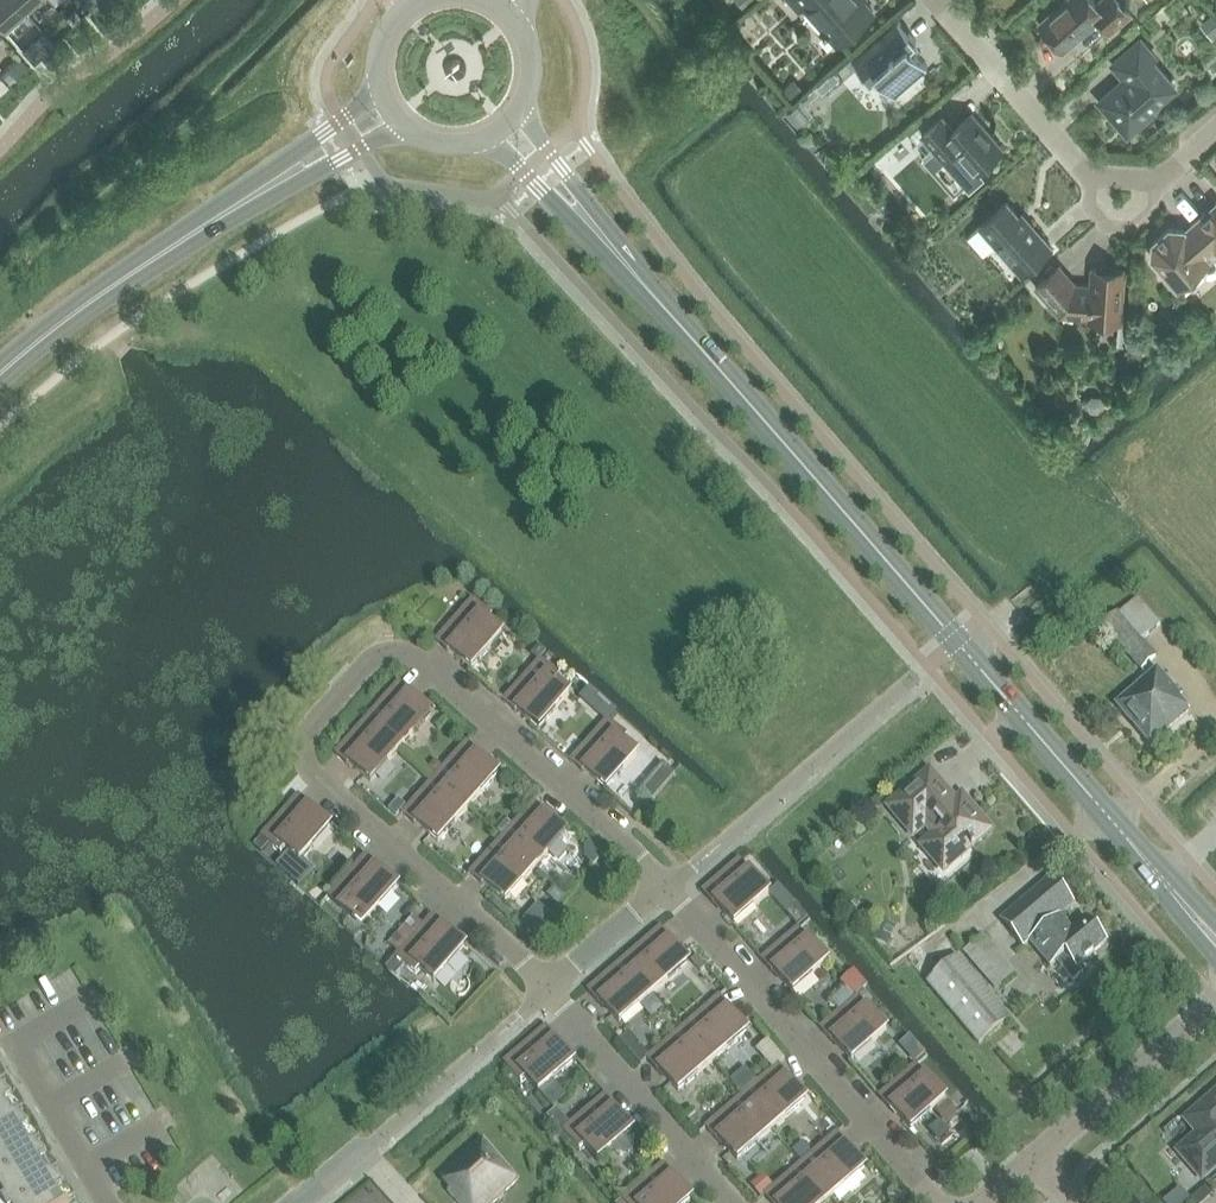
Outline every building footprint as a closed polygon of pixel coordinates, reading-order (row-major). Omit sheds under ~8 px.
[(15,0),(0,0),(0,24),(5,30),(26,12),(15,0)] [(26,12),(39,0),(15,0),(26,12)] [(84,2),(92,11),(105,0),(86,0),(84,2)] [(798,11),(805,5),(838,44),(874,12),(864,0),(789,0),(798,11)] [(1098,3),(1095,0),(1066,0),(1040,23),(1063,50),(1099,19),(1110,31),(1131,13),(1120,0),(1101,0),(1098,3)] [(76,9),(66,18),(74,27),(83,18),(76,9)] [(1201,25),(1214,39),(1215,37),(1215,17),(1214,14),(1201,25)] [(878,75),(895,94),(928,65),(911,46),(917,41),(899,20),(852,60),(871,81),(878,75)] [(45,35),(34,45),(42,54),(53,45),(45,35)] [(1141,39),(1140,40),(1113,63),(1126,78),(1100,100),(1115,118),(1118,114),(1132,130),(1153,112),(1150,109),(1176,86),(1152,59),(1155,56),(1141,39)] [(0,72),(0,75),(8,84),(29,66),(20,55),(0,72)] [(791,82),(783,89),(792,100),(801,93),(791,82)] [(799,104),(788,113),(801,127),(811,118),(799,104)] [(943,116),(922,134),(971,190),(985,178),(978,170),(1004,148),(972,112),(954,129),(943,116)] [(904,138),(881,157),(891,168),(913,148),(904,138)] [(980,225),(1022,274),(1052,247),(1029,221),(1026,224),(1007,202),(980,225)] [(1185,229),(1170,228),(1153,242),(1152,258),(1165,273),(1164,278),(1171,285),(1175,285),(1177,287),(1215,254),(1215,202),(1185,229)] [(1061,315),(1089,317),(1089,319),(1122,321),(1125,270),(1092,268),(1091,285),(1076,284),(1060,266),(1036,287),(1061,315)] [(1092,395),(1088,400),(1088,407),(1093,412),(1100,412),(1104,408),(1104,400),(1101,396),(1092,395)] [(1139,598),(1119,614),(1140,638),(1142,641),(1161,625),(1139,598)] [(449,653),(451,651),(472,670),(503,635),(489,623),(494,617),(474,600),(436,642),(449,653)] [(1142,641),(1140,638),(1119,614),(1118,613),(1103,626),(1139,668),(1154,654),(1142,641)] [(539,644),(530,653),(533,656),(538,660),(547,651),(539,644)] [(561,677),(541,660),(504,702),(516,713),(518,711),(539,730),(570,695),(556,683),(561,677)] [(1116,704),(1140,733),(1151,746),(1191,713),(1180,700),(1181,699),(1157,670),(1116,704)] [(400,682),(368,718),(402,748),(432,714),(411,695),(413,693),(400,682)] [(608,702),(598,714),(607,722),(609,720),(617,710),(608,702)] [(402,748),(368,718),(336,754),(348,765),(350,763),(372,782),(402,748)] [(571,762),(584,773),(585,771),(607,790),(638,755),(624,743),(628,737),(609,720),(607,722),(571,762)] [(468,742),(435,778),(469,808),(499,774),(478,755),(480,753),(468,742)] [(436,759),(428,768),(435,774),(443,765),(436,759)] [(664,765),(641,791),(652,801),(668,782),(675,775),(664,765)] [(889,807),(914,836),(926,825),(935,835),(932,837),(930,839),(929,840),(929,842),(928,844),(928,846),(928,848),(928,850),(928,851),(929,854),(931,855),(942,869),(970,845),(974,850),(977,847),(976,845),(986,836),(987,835),(988,833),(988,832),(989,830),(989,828),(989,827),(988,825),(988,824),(987,823),(963,795),(956,801),(931,771),(889,807)] [(469,808),(435,778),(403,814),(416,825),(417,823),(439,842),(469,808)] [(258,842),(255,845),(262,851),(265,848),(269,843),(282,854),(287,849),(301,862),(331,827),(324,820),(310,808),(312,806),(300,795),(262,837),(258,842)] [(397,797),(386,809),(397,818),(408,806),(397,797)] [(535,802),(503,838),(537,868),(567,834),(546,815),(548,813),(535,802)] [(504,818),(494,829),(501,835),(511,825),(504,818)] [(537,868),(503,838),(471,874),(483,885),(485,883),(506,902),(537,868)] [(354,909),(368,922),(399,887),(378,868),(379,866),(367,855),(330,897),(349,915),(354,909)] [(716,903),(735,924),(770,894),(740,860),(703,892),(714,905),(716,903)] [(1107,942),(1105,939),(1106,934),(1102,929),(1098,930),(1088,919),(1074,932),(1060,916),(1075,904),(1052,877),(1002,920),(1024,947),(1030,942),(1051,967),(1057,962),(1074,982),(1084,973),(1078,967),(1092,955),(1107,942)] [(554,887),(547,895),(557,904),(564,896),(554,887)] [(539,903),(518,927),(529,937),(530,937),(550,914),(539,903)] [(797,904),(786,913),(799,928),(810,919),(797,904)] [(392,962),(389,965),(399,974),(402,970),(406,965),(417,974),(421,969),(435,982),(466,947),(458,940),(445,928),(447,926),(434,915),(424,926),(399,955),(397,957),(392,962)] [(415,918),(399,934),(409,943),(424,926),(415,918)] [(810,919),(799,928),(810,940),(821,931),(810,919)] [(882,920),(873,941),(886,946),(894,926),(882,920)] [(662,928),(625,959),(655,993),(689,964),(671,942),(673,940),(662,928)] [(810,940),(799,928),(762,960),(773,973),(775,971),(794,993),(829,962),(810,940)] [(696,957),(691,961),(700,972),(705,968),(696,957)] [(959,957),(928,983),(980,1044),(1011,1018),(959,957)] [(655,993),(625,959),(589,991),(599,1003),(602,1002),(620,1023),(655,993)] [(855,971),(844,980),(857,994),(867,985),(855,971)] [(721,996),(684,1028),(714,1062),(748,1032),(730,1010),(732,1009),(721,996)] [(821,1029),(832,1041),(834,1039),(852,1061),(888,1031),(858,996),(821,1029)] [(558,1039),(547,1026),(505,1063),(522,1083),(527,1078),(540,1093),(575,1062),(556,1041),(558,1039)] [(714,1062),(684,1028),(648,1059),(658,1072),(661,1070),(679,1091),(714,1062)] [(648,1059),(650,1057),(629,1033),(620,1040),(641,1064),(648,1059)] [(918,1043),(910,1050),(919,1062),(928,1054),(918,1043)] [(780,1064),(743,1096),(773,1130),(807,1100),(788,1079),(790,1077),(780,1064)] [(893,1108),(904,1121),(911,1129),(946,1099),(917,1065),(880,1097),(891,1110),(893,1108)] [(745,1067),(729,1080),(741,1093),(756,1080),(745,1067)] [(6,1202),(64,1202),(62,1199),(68,1196),(53,1182),(52,1182),(45,1170),(50,1167),(35,1152),(33,1154),(25,1142),(33,1137),(18,1123),(15,1124),(8,1112),(15,1108),(0,1093),(0,1094),(0,1193),(6,1202)] [(1178,1151),(1203,1180),(1215,1168),(1215,1093),(1185,1119),(1198,1134),(1178,1151)] [(564,1131),(558,1136),(566,1146),(572,1141),(581,1151),(586,1147),(599,1161),(634,1131),(627,1123),(615,1109),(617,1107),(606,1095),(572,1124),(564,1131)] [(773,1130),(743,1096),(706,1128),(717,1140),(719,1138),(738,1160),(773,1130)] [(948,1101),(937,1110),(948,1122),(958,1113),(948,1101)] [(558,1108),(549,1115),(555,1121),(564,1131),(572,1124),(558,1108)] [(838,1133),(802,1164),(831,1198),(866,1169),(847,1147),(849,1145),(838,1133)] [(452,1188),(449,1190),(460,1202),(493,1202),(519,1180),(482,1139),(440,1177),(452,1188)] [(802,1141),(790,1151),(800,1163),(812,1153),(802,1141)] [(676,1176),(665,1163),(623,1200),(626,1202),(688,1202),(693,1199),(674,1177),(676,1176)] [(802,1164),(774,1188),(765,1196),(771,1202),(826,1202),(831,1198),(802,1164)] [(764,1175),(751,1187),(761,1199),(765,1196),(774,1188),(764,1175)] [(1189,1199),(1192,1202),(1203,1202),(1212,1195),(1204,1186),(1189,1199)]
